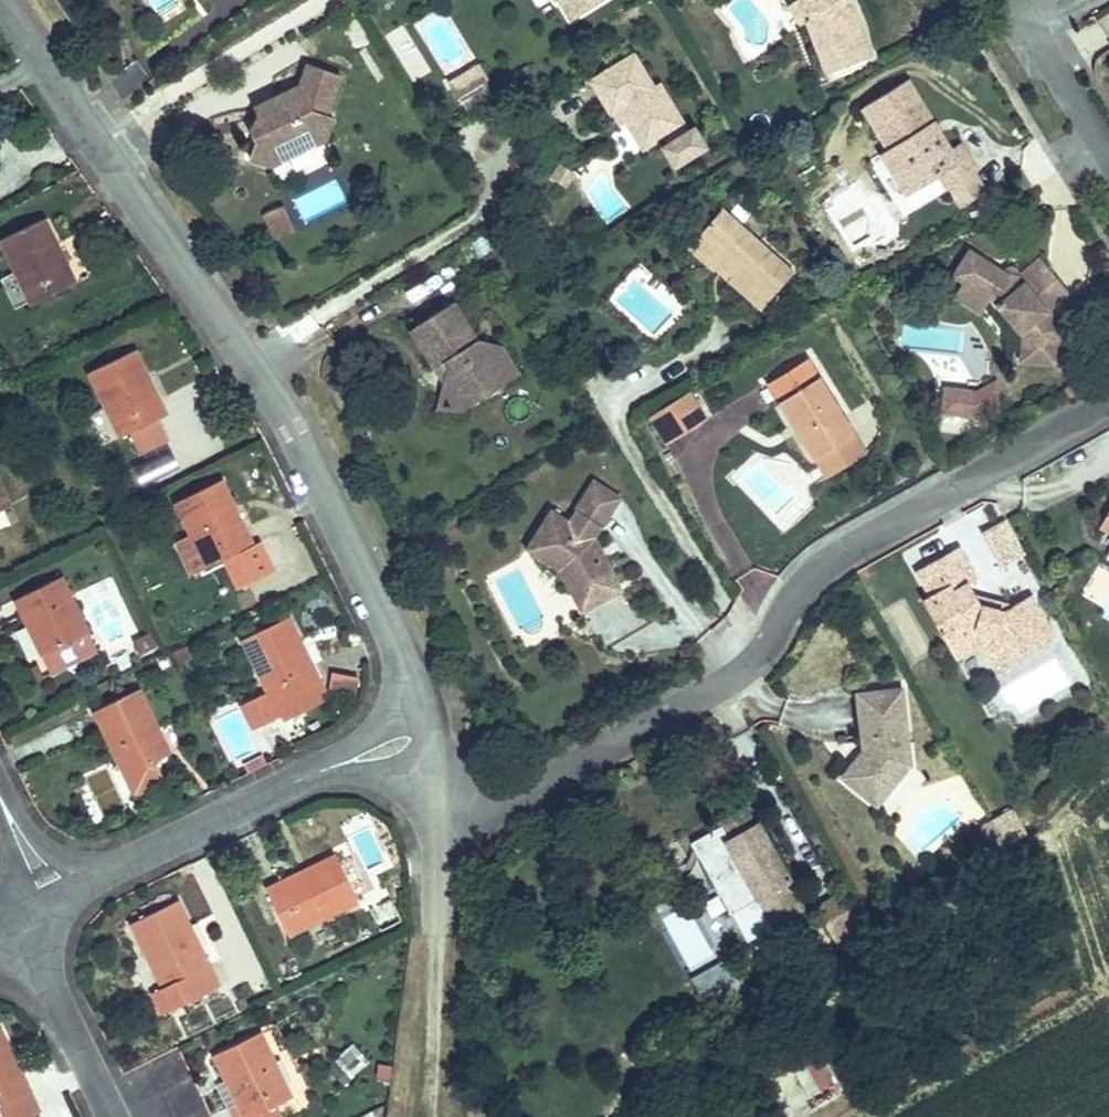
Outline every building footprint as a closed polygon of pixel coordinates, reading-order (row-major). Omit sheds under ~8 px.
[(571,20),(604,0),(559,0),(571,20)] [(789,4),(787,5),(799,24),(805,20),(825,73),(872,56),(851,0),(795,0),(789,4)] [(634,54),(590,81),(610,114),(611,113),(618,109),(642,149),(663,136),(680,163),(706,147),(694,127),(689,130),(659,82),(653,86),(634,54)] [(112,73),(123,97),(149,84),(138,61),(112,73)] [(254,109),(258,117),(262,126),(250,131),(255,142),(249,158),(271,166),(273,159),(285,156),(287,158),(310,147),(309,144),(319,137),(326,139),(333,117),(327,115),(341,75),(308,64),(300,86),(254,109)] [(479,64),(460,75),(469,90),(482,82),(488,79),(479,64)] [(457,97),(469,90),(460,75),(448,82),(457,97)] [(888,149),(880,153),(907,196),(939,176),(948,190),(950,188),(973,174),(977,172),(959,144),(950,149),(907,80),(862,108),(888,149)] [(482,82),(469,90),(458,97),(465,110),(490,95),(482,82)] [(618,109),(611,113),(620,126),(626,123),(618,109)] [(262,126),(258,117),(250,131),(262,126)] [(309,144),(310,147),(326,139),(319,137),(309,144)] [(674,166),(680,163),(667,142),(661,145),(674,166)] [(273,159),(271,166),(287,158),(285,156),(273,159)] [(561,164),(552,178),(564,185),(573,171),(561,164)] [(973,174),(950,188),(962,208),(985,193),(973,174)] [(340,181),(293,198),(301,221),(348,204),(340,181)] [(282,206),(272,211),(283,235),(293,230),(282,206)] [(728,281),(761,310),(794,272),(723,208),(694,240),(733,275),(728,281)] [(283,235),(272,211),(264,214),(275,238),(283,235)] [(32,305),(78,282),(69,264),(64,267),(53,244),(56,243),(44,217),(0,239),(0,242),(32,305)] [(733,275),(694,240),(689,246),(728,281),(733,275)] [(952,275),(963,282),(962,283),(989,300),(995,308),(997,306),(1022,337),(1019,361),(1057,365),(1061,328),(1051,317),(1072,300),(1038,258),(1017,275),(1004,273),(968,250),(952,275)] [(979,313),(989,300),(962,283),(954,297),(979,313)] [(478,341),(453,302),(411,329),(436,368),(445,362),(449,368),(445,385),(483,395),(491,390),(502,347),(478,341)] [(502,347),(491,390),(518,373),(502,347)] [(134,351),(89,373),(120,437),(130,432),(140,454),(168,440),(157,419),(168,414),(160,398),(155,400),(144,378),(147,376),(134,351)] [(767,383),(813,458),(854,433),(809,358),(767,383)] [(436,368),(446,383),(449,368),(445,362),(436,368)] [(976,390),(944,386),(941,413),(973,417),(1007,399),(997,379),(976,390)] [(439,410),(458,411),(483,395),(445,385),(439,410)] [(666,444),(697,425),(690,414),(699,408),(689,392),(650,417),(666,444)] [(706,419),(699,408),(690,414),(697,425),(706,419)] [(854,433),(813,458),(825,478),(866,452),(854,433)] [(175,502),(191,536),(206,567),(254,544),(246,528),(241,530),(230,507),(234,506),(222,480),(175,502)] [(576,509),(602,526),(621,498),(594,481),(576,509)] [(10,505),(0,484),(0,510),(10,505)] [(526,549),(559,570),(571,578),(578,591),(592,584),(598,595),(620,584),(609,563),(602,558),(599,551),(602,550),(595,537),(602,526),(576,509),(572,514),(575,518),(570,521),(551,509),(526,549)] [(1100,529),(1108,534),(1108,512),(1100,529)] [(986,531),(1000,567),(1024,558),(1010,522),(986,531)] [(206,567),(191,536),(175,544),(190,575),(206,567)] [(959,546),(916,571),(930,595),(922,599),(948,645),(976,629),(996,635),(1011,662),(1055,637),(1031,595),(1013,606),(1005,610),(981,604),(977,596),(969,583),(978,579),(959,546)] [(609,563),(602,550),(599,551),(602,558),(609,563)] [(571,578),(559,570),(581,612),(623,590),(620,584),(598,595),(592,584),(578,591),(571,578)] [(31,624),(45,654),(89,633),(62,576),(14,598),(27,626),(31,624)] [(1013,606),(977,596),(981,604),(1005,610),(1013,606)] [(253,728),(280,714),(275,703),(321,680),(313,664),(308,666),(297,644),(301,642),(288,617),(242,639),(268,693),(243,706),(253,728)] [(996,670),(1011,662),(996,635),(976,629),(948,645),(956,659),(978,647),(985,649),(996,670)] [(97,650),(89,633),(45,654),(41,655),(50,673),(97,650)] [(134,641),(141,655),(157,647),(150,633),(134,641)] [(358,678),(333,673),(328,697),(353,702),(358,678)] [(275,703),(280,714),(282,718),(327,696),(328,693),(321,680),(275,703)] [(157,731),(159,730),(139,689),(93,711),(134,796),(165,781),(156,761),(168,755),(157,731)] [(877,805),(884,797),(883,773),(887,768),(899,778),(911,764),(902,689),(857,694),(862,742),(868,742),(869,750),(863,751),(842,777),(877,805)] [(157,731),(168,755),(170,754),(159,730),(157,731)] [(244,765),(248,773),(267,764),(263,755),(244,765)] [(884,797),(899,778),(887,768),(883,773),(884,797)] [(76,784),(93,819),(133,800),(128,790),(120,794),(108,769),(76,784)] [(756,900),(767,920),(801,901),(798,895),(799,894),(759,821),(755,822),(746,806),(717,821),(720,826),(691,842),(731,914),(756,900)] [(1011,809),(994,818),(1009,845),(1026,836),(1011,809)] [(980,826),(995,852),(1009,845),(994,818),(980,826)] [(358,902),(336,855),(310,867),(310,868),(284,881),(283,880),(266,889),(289,936),(358,902)] [(177,900),(131,923),(162,987),(173,1009),(220,986),(209,965),(211,965),(203,949),(198,951),(187,929),(191,927),(177,900)] [(801,901),(767,920),(775,933),(809,915),(801,901)] [(380,930),(395,924),(390,909),(374,915),(380,930)] [(173,1009),(162,987),(152,992),(163,1014),(173,1009)] [(39,1112),(29,1092),(32,1091),(24,1075),(19,1077),(8,1055),(12,1053),(0,1029),(0,1116),(29,1116),(39,1112)] [(232,1107),(236,1105),(242,1116),(280,1116),(274,1106),(292,1097),(260,1032),(214,1055),(226,1080),(220,1083),(232,1107)] [(328,1067),(344,1086),(370,1063),(353,1045),(328,1067)] [(788,1116),(833,1116),(851,1106),(820,1058),(771,1089),(788,1116)] [(232,1107),(230,1107),(235,1116),(242,1116),(236,1105),(232,1107)]
